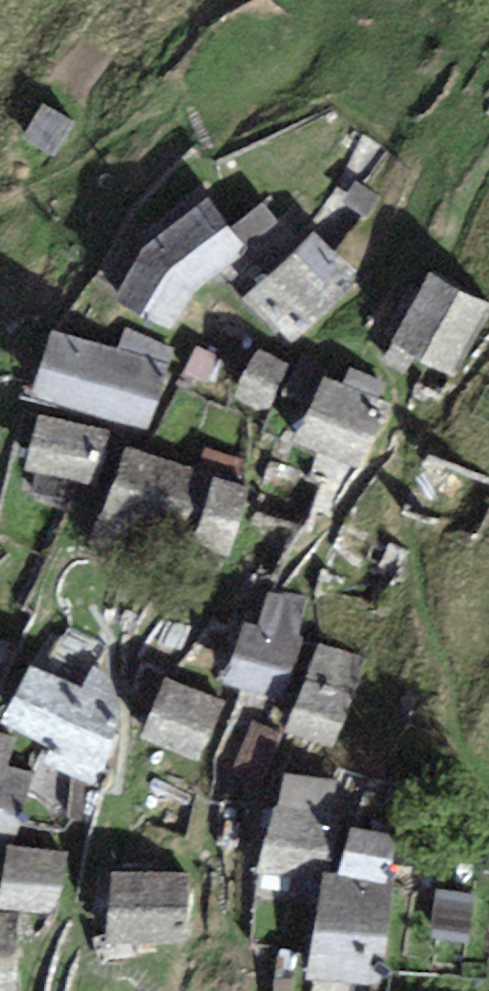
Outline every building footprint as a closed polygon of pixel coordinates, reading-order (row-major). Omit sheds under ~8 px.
[(73,122),(43,105),(24,138),(53,155),(73,122)] [(245,249),(207,201),(144,250),(116,296),(170,326),(190,291),(245,249)] [(357,277),(315,235),(250,299),(292,341),(357,277)] [(431,276),(396,343),(454,373),(488,308),(488,307),(431,276)] [(164,365),(52,333),(35,394),(146,426),(164,365)] [(215,355),(196,346),(185,369),(204,378),(215,355)] [(288,365),(260,351),(238,397),(266,410),(288,365)] [(387,406),(325,380),(300,439),(361,465),(387,406)] [(106,432),(41,417),(29,468),(95,483),(106,432)] [(247,489),(125,450),(95,542),(119,549),(128,521),(227,553),(247,489)] [(259,628),(247,624),(229,682),(283,699),(302,641),(296,639),(307,601),(269,596),(259,628)] [(363,661),(320,645),(289,729),(332,745),(363,661)] [(82,691),(31,666),(3,722),(53,746),(46,761),(94,784),(115,741),(119,718),(117,700),(110,682),(93,668),(82,691)] [(222,703),(166,680),(143,737),(199,760),(222,703)] [(7,850),(29,775),(4,768),(12,739),(0,736),(0,848),(7,850)] [(277,808),(273,807),(263,869),(324,879),(334,817),(327,816),(333,782),(283,774),(277,808)] [(395,836),(350,829),(342,873),(387,881),(395,836)] [(1,905),(55,913),(64,855),(9,847),(1,905)] [(188,875),(112,874),(111,940),(187,941),(188,875)] [(392,882),(325,874),(313,974),(380,982),(392,882)] [(473,895),(438,891),(431,937),(467,942),(473,895)] [(0,915),(0,990),(6,990),(14,990),(16,915),(0,915)]
